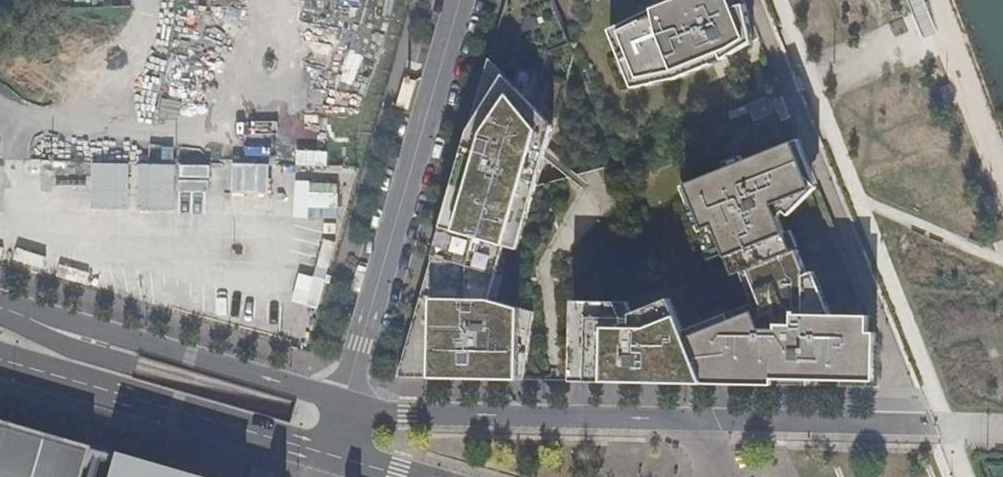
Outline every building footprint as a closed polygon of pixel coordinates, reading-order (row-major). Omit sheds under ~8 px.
[(401,375),(429,377),(429,301),(489,300),(505,246),(518,250),(556,125),(538,107),(563,22),(554,0),(508,0),(401,375)] [(745,0),(678,0),(679,2),(611,30),(634,87),(676,79),(724,58),(755,40),(746,3),(745,0)] [(871,379),(871,314),(834,313),(816,270),(810,273),(799,248),(794,250),(781,216),(813,184),(795,140),(688,183),(714,249),(724,245),(735,274),(750,268),(765,306),(732,319),(730,312),(686,329),(705,376),(707,382),(728,383),(728,376),(772,377),(772,384),(804,384),(805,378),(871,379)] [(265,193),(266,165),(228,163),(227,192),(265,193)] [(290,182),(290,219),(336,218),(335,182),(290,182)] [(287,302),(314,308),(321,280),(295,273),(287,302)] [(523,380),(533,313),(489,300),(429,301),(429,377),(523,380)] [(705,376),(686,329),(675,302),(575,302),(576,379),(707,382),(705,376)] [(0,418),(0,476),(205,476),(0,418)]
